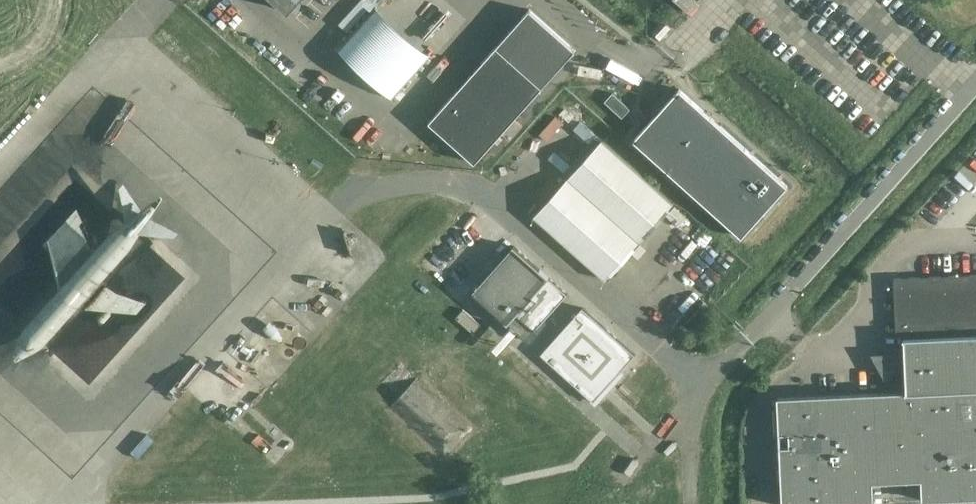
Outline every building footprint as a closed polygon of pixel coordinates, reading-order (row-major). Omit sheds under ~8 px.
[(300,0),(276,0),(289,12),(300,0)] [(430,122),(475,163),(574,52),(529,12),(430,122)] [(377,17),(344,56),(396,100),(429,62),(377,17)] [(679,89),(634,140),(742,237),(788,186),(679,89)] [(605,280),(673,203),(601,140),(533,216),(605,280)] [(19,359),(25,358),(37,353),(46,345),(82,307),(104,310),(95,321),(103,327),(116,311),(142,315),(152,304),(103,285),(135,250),(150,230),(177,234),(183,229),(159,216),(170,197),(168,194),(149,207),(134,183),(129,190),(135,217),(117,234),(98,254),(79,224),(83,221),(77,206),(59,223),(60,237),(47,250),(54,257),(61,250),(64,290),(27,329),(20,340),(16,352),(17,357),(19,359)] [(523,327),(559,285),(517,248),(480,290),(523,327)] [(893,279),(896,334),(904,334),(947,332),(956,332),(975,331),(975,274),(893,279)] [(481,325),(463,309),(455,318),(473,334),(481,325)] [(591,390),(627,348),(585,312),(549,354),(591,390)] [(956,332),(947,332),(904,334),(905,361),(890,361),(890,371),(905,371),(907,391),(777,397),(782,503),(849,503),(874,503),(873,483),(921,481),(922,500),(975,498),(975,331),(956,332)] [(389,407),(395,413),(444,459),(473,428),(418,377),(389,407)]
